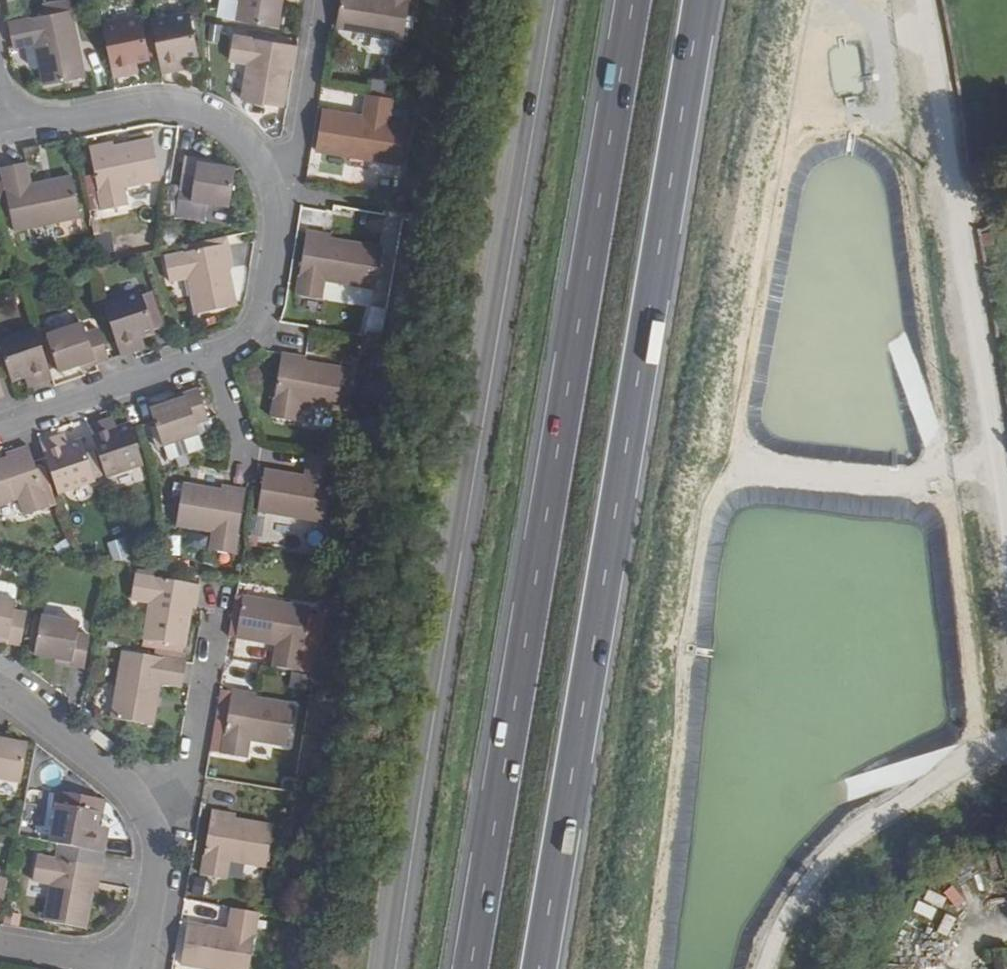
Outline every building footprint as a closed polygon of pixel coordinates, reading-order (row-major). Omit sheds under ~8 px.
[(20,0),(8,0),(10,15),(22,13),(20,0)] [(283,0),(241,0),(241,4),(238,22),(278,28),(283,0)] [(404,39),(411,0),(343,0),(338,27),(404,39)] [(238,22),(241,4),(225,2),(222,19),(238,22)] [(44,86),(84,77),(72,11),(9,23),(14,49),(36,45),(44,86)] [(191,13),(152,22),(162,74),(179,72),(177,60),(186,58),(199,55),(191,13)] [(143,17),(103,25),(113,78),(129,75),(127,64),(138,62),(151,60),(143,17)] [(221,27),(208,25),(205,40),(218,43),(221,27)] [(284,108),(291,62),(297,63),(300,46),(234,35),(230,61),(249,64),(243,101),(284,108)] [(186,58),(177,60),(179,72),(189,70),(186,58)] [(138,62),(127,64),(129,75),(140,73),(138,62)] [(318,151),(384,163),(395,99),(368,94),(364,116),(325,110),(318,151)] [(104,150),(104,147),(89,150),(101,214),(127,208),(123,189),(158,183),(150,143),(104,150)] [(197,165),(197,162),(184,160),(179,191),(174,220),(202,226),(206,206),(227,210),(234,172),(197,165)] [(29,187),(25,165),(1,170),(13,233),(80,219),(71,180),(29,187)] [(172,233),(162,232),(159,248),(169,250),(172,233)] [(329,241),(329,238),(307,234),(295,298),(320,302),(324,283),(375,291),(382,251),(329,241)] [(228,267),(231,265),(227,247),(165,259),(169,285),(188,281),(194,317),(235,309),(228,267)] [(152,293),(141,297),(153,333),(164,330),(152,293)] [(140,294),(103,307),(120,357),(134,353),(131,343),(140,340),(154,336),(153,333),(141,297),(140,294)] [(47,337),(59,374),(85,365),(94,362),(96,366),(108,362),(97,332),(85,335),(82,326),(47,337)] [(11,384),(24,381),(33,377),(36,386),(53,381),(35,330),(0,342),(0,351),(11,384)] [(140,340),(131,343),(134,353),(144,350),(140,340)] [(304,364),(305,361),(282,357),(271,419),(296,424),(299,405),(335,411),(342,371),(304,364)] [(352,373),(342,371),(335,411),(346,413),(352,373)] [(33,377),(24,381),(27,389),(36,386),(33,377)] [(208,389),(196,393),(206,422),(217,418),(208,389)] [(186,400),(184,396),(170,401),(171,405),(186,400)] [(112,421),(102,424),(105,433),(115,430),(112,421)] [(102,424),(88,429),(105,480),(142,467),(129,426),(115,430),(105,433),(102,424)] [(63,438),(53,441),(56,450),(66,446),(63,438)] [(53,441),(41,445),(57,495),(93,483),(80,442),(66,446),(56,450),(53,441)] [(6,461),(0,463),(0,507),(18,500),(25,519),(48,510),(35,472),(27,448),(5,457),(6,461)] [(257,514),(324,524),(335,461),(308,456),(305,478),(265,472),(257,514)] [(44,469),(35,472),(48,510),(57,506),(44,469)] [(220,488),(220,492),(183,486),(173,485),(171,498),(181,499),(176,527),(212,533),(209,552),(233,556),(244,492),(220,488)] [(111,562),(130,556),(124,536),(105,542),(111,562)] [(65,541),(53,549),(59,558),(71,550),(65,541)] [(194,612),(198,588),(136,577),(131,602),(149,605),(143,641),(184,648),(191,611),(194,612)] [(14,603),(17,591),(0,588),(0,600),(14,603)] [(236,640),(276,647),(272,669),(298,674),(298,673),(316,677),(326,619),(309,616),(310,611),(243,599),(236,640)] [(8,640),(7,646),(20,648),(27,614),(13,611),(15,603),(14,603),(0,600),(0,639),(8,640)] [(41,619),(34,659),(57,662),(72,664),(71,671),(84,672),(90,638),(77,635),(79,625),(41,619)] [(182,655),(184,648),(143,641),(142,649),(155,650),(182,655)] [(155,650),(153,659),(185,664),(186,656),(182,655),(155,650)] [(181,689),(185,664),(153,659),(122,654),(111,720),(152,726),(160,685),(181,689)] [(72,664),(57,662),(56,668),(71,671),(72,664)] [(313,692),(315,679),(291,674),(287,689),(306,693),(306,691),(313,692)] [(255,701),(256,696),(233,692),(222,756),(246,760),(249,742),(286,747),(293,708),(255,701)] [(21,785),(22,779),(26,751),(27,747),(0,741),(0,780),(21,785)] [(32,752),(26,751),(22,779),(28,781),(32,752)] [(103,803),(58,794),(55,807),(58,807),(51,845),(60,847),(103,856),(107,839),(96,836),(97,827),(99,828),(103,803)] [(235,821),(235,819),(213,815),(201,876),(227,881),(231,863),(266,869),(273,828),(235,821)] [(99,828),(97,827),(96,836),(107,839),(108,830),(99,828)] [(96,893),(103,856),(60,847),(57,861),(37,857),(34,881),(53,885),(45,922),(85,930),(92,892),(96,893)] [(206,881),(194,880),(191,896),(203,899),(206,881)] [(189,968),(249,968),(259,915),(231,910),(227,933),(189,926),(182,968),(189,968)] [(992,951),(994,968),(1006,968),(1006,949),(992,951)]
